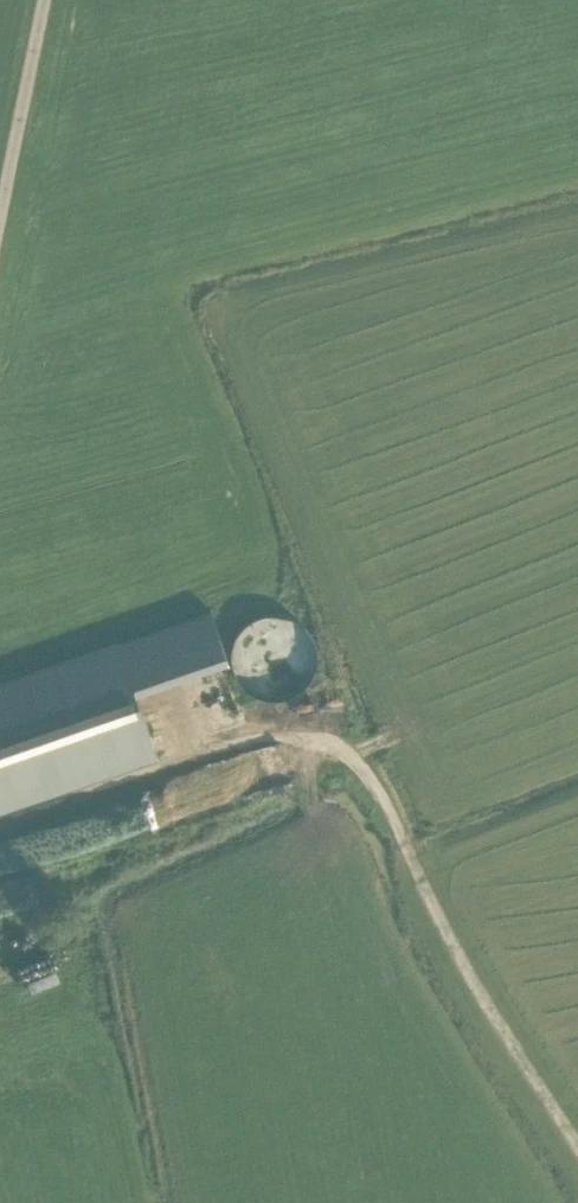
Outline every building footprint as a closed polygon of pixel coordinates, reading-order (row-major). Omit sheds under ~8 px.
[(0,683),(0,812),(158,757),(135,691),(228,659),(211,610),(0,683)]
